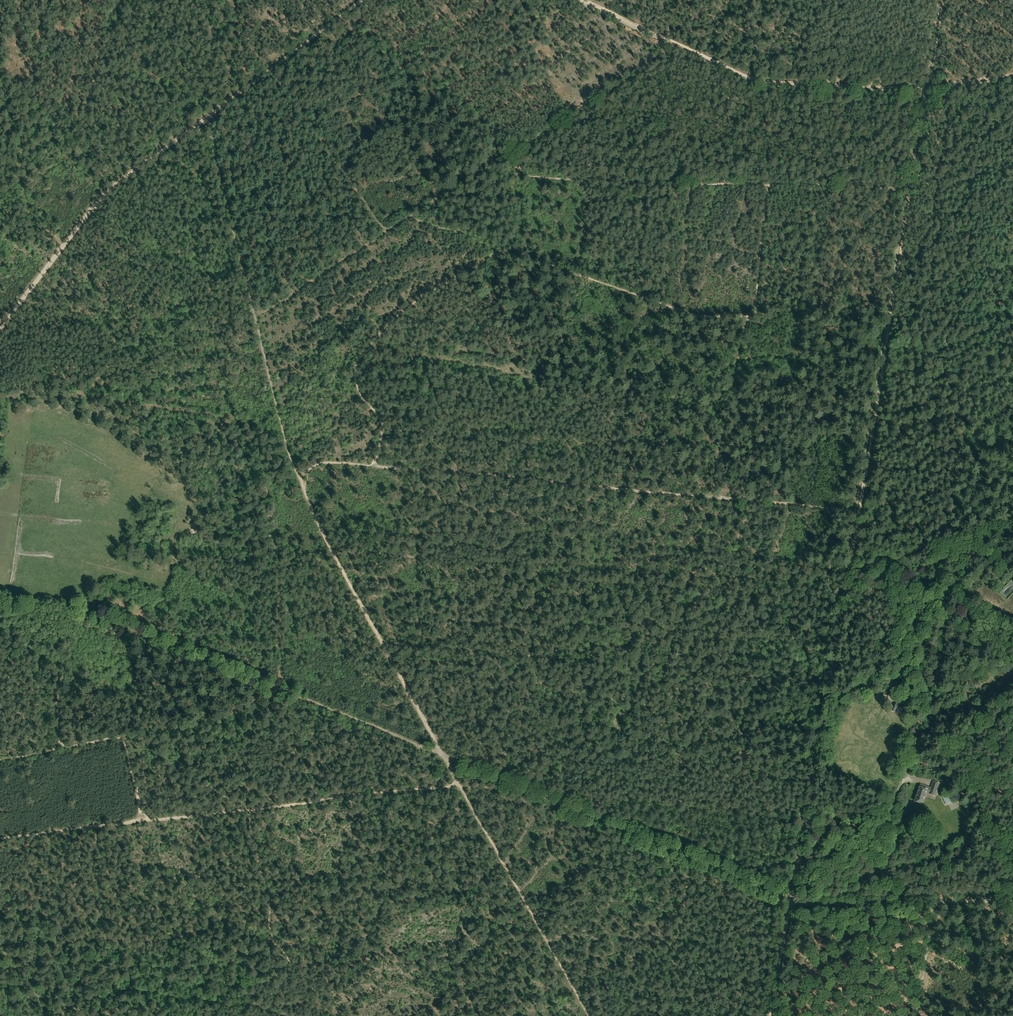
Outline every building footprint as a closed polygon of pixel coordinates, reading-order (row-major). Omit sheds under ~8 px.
[(889,707),(894,696),(889,694),(884,705),(889,707)] [(900,714),(904,705),(896,702),(893,711),(900,714)] [(929,792),(930,788),(928,787),(921,784),(920,787),(919,786),(918,789),(914,801),(922,803),(926,792),(929,792)] [(935,800),(940,801),(943,788),(938,787),(935,800)] [(950,811),(955,809),(951,800),(946,802),(950,811)]
